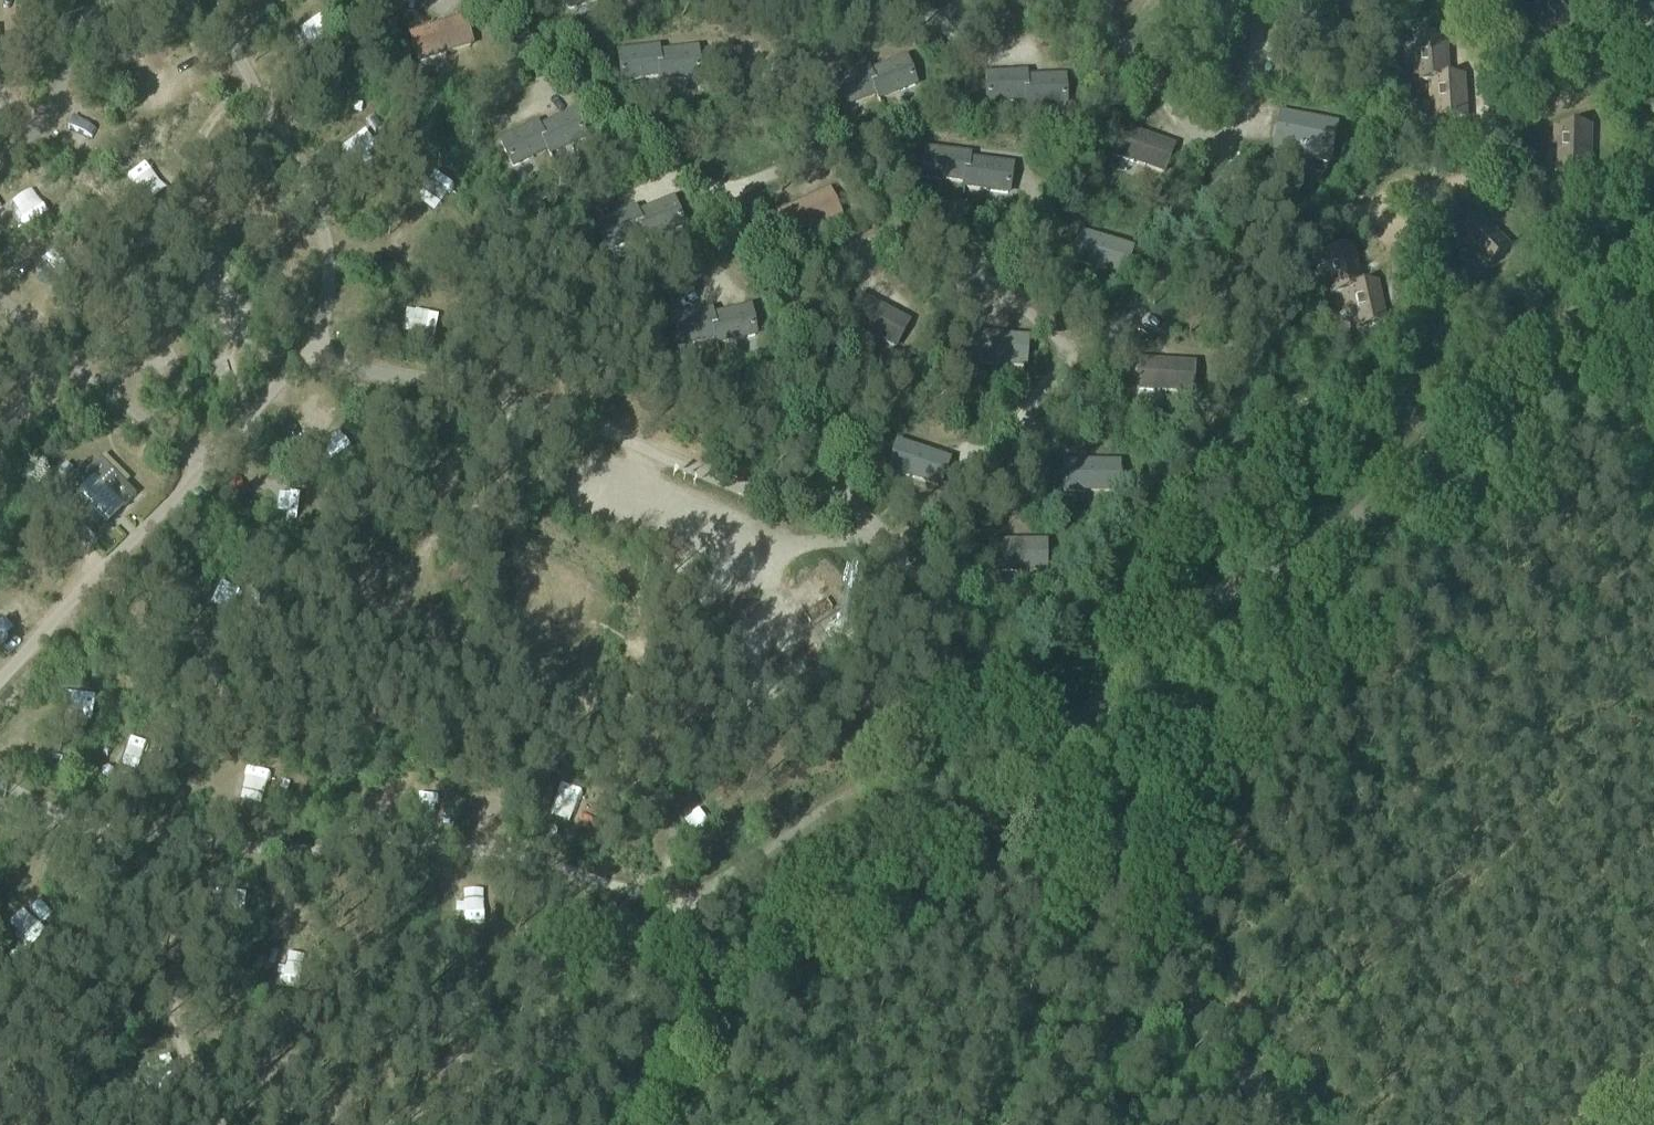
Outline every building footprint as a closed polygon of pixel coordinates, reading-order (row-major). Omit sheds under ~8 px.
[(568,10),(598,0),(564,0),(568,10)] [(1120,11),(1137,0),(1112,0),(1120,11)] [(1529,10),(1542,24),(1546,20),(1549,22),(1564,39),(1588,16),(1573,0),(1539,0),(1529,10)] [(409,35),(418,62),(470,46),(462,19),(409,35)] [(1437,79),(1447,79),(1445,39),(1414,40),(1416,80),(1437,79)] [(659,78),(657,54),(656,49),(617,54),(621,83),(659,78)] [(657,54),(659,78),(660,83),(699,78),(695,50),(657,54)] [(868,74),(876,96),(878,101),(914,86),(904,60),(868,74)] [(876,96),(868,74),(866,69),(830,83),(840,110),(876,96)] [(1025,103),(1025,80),(1024,75),(985,76),(986,105),(1025,103)] [(1025,80),(1025,103),(1025,108),(1065,106),(1063,78),(1025,80)] [(1447,79),(1437,79),(1438,119),(1464,118),(1462,78),(1447,79)] [(537,130),(546,151),(549,156),(584,138),(572,113),(537,130)] [(1272,154),(1301,160),(1309,119),(1280,113),(1272,154)] [(1309,119),(1301,160),(1331,166),(1339,125),(1309,119)] [(546,151),(537,130),(535,125),(499,142),(512,168),(546,151)] [(1552,126),(1551,146),(1557,146),(1557,149),(1556,172),(1589,173),(1591,127),(1552,126)] [(1111,156),(1162,174),(1172,148),(1121,129),(1111,156)] [(920,178),(963,184),(967,161),(968,156),(924,150),(920,178)] [(967,161),(963,184),(963,189),(1007,195),(1011,167),(967,161)] [(777,215),(789,240),(839,217),(827,192),(777,215)] [(636,215),(643,236),(645,241),(682,227),(671,200),(636,215)] [(643,236),(636,215),(634,210),(597,225),(608,251),(643,236)] [(1478,215),(1450,242),(1463,256),(1468,252),(1470,254),(1486,271),(1510,248),(1478,215)] [(1070,261),(1122,278),(1131,251),(1079,234),(1070,261)] [(1350,290),(1360,289),(1351,249),(1322,255),(1331,294),(1350,290)] [(1360,289),(1350,290),(1359,331),(1384,325),(1375,285),(1360,289)] [(845,323),(894,349),(907,324),(859,298),(845,323)] [(711,317),(714,340),(715,345),(754,337),(748,309),(711,317)] [(714,340),(711,317),(710,312),(671,320),(677,348),(714,340)] [(173,332),(179,352),(189,349),(184,329),(173,332)] [(969,364),(1024,368),(1026,340),(971,336),(969,364)] [(1136,391),(1190,395),(1192,367),(1138,363),(1136,391)] [(886,470),(938,488),(947,462),(896,444),(886,470)] [(53,504),(90,539),(103,526),(105,528),(123,510),(121,508),(131,498),(94,462),(84,473),(81,470),(63,489),(65,491),(53,504)] [(1062,493),(1117,493),(1117,465),(1062,464),(1062,493)] [(989,544),(989,572),(1044,572),(1044,544),(989,544)] [(208,589),(223,604),(244,584),(229,568),(208,589)] [(809,661),(842,636),(812,596),(785,617),(804,642),(798,646),(809,661)] [(584,655),(587,671),(603,667),(599,652),(584,655)] [(61,676),(67,690),(89,681),(83,667),(61,676)] [(364,1072),(355,1080),(367,1093),(376,1084),(364,1072)]
